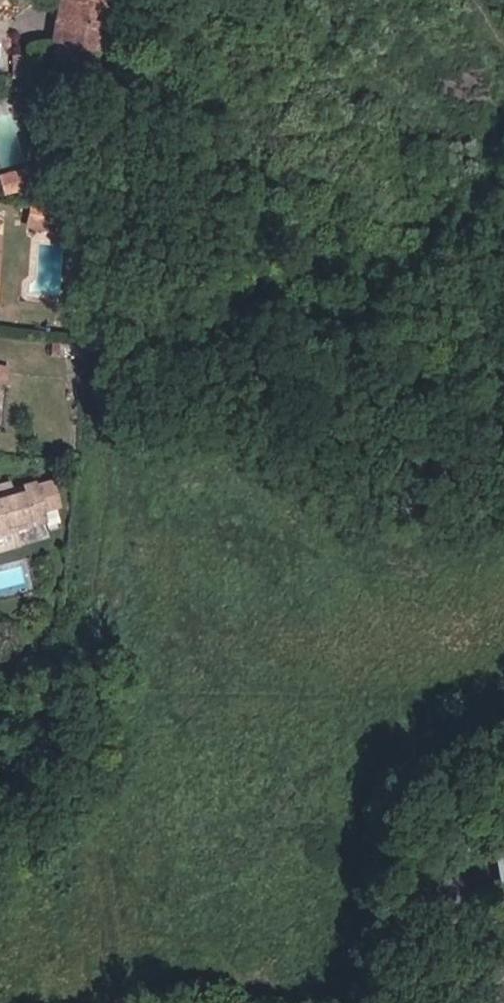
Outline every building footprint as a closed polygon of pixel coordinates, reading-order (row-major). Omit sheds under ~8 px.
[(98,0),(53,0),(42,65),(94,73),(104,8),(97,7),(98,0)] [(32,85),(34,64),(19,63),(19,84),(32,85)] [(27,174),(12,177),(15,193),(31,190),(27,174)] [(0,179),(0,196),(15,193),(12,177),(0,179)] [(24,228),(43,231),(44,218),(52,219),(53,212),(27,208),(24,228)] [(44,218),(43,231),(57,234),(60,213),(53,212),(52,219),(44,218)] [(7,386),(9,369),(0,367),(0,385),(7,386)] [(15,528),(38,522),(35,512),(53,507),(46,486),(19,494),(18,491),(0,496),(0,533),(15,528)] [(0,533),(0,550),(20,545),(15,528),(0,533)] [(494,961),(502,1002),(503,1002),(503,960),(494,961)]
